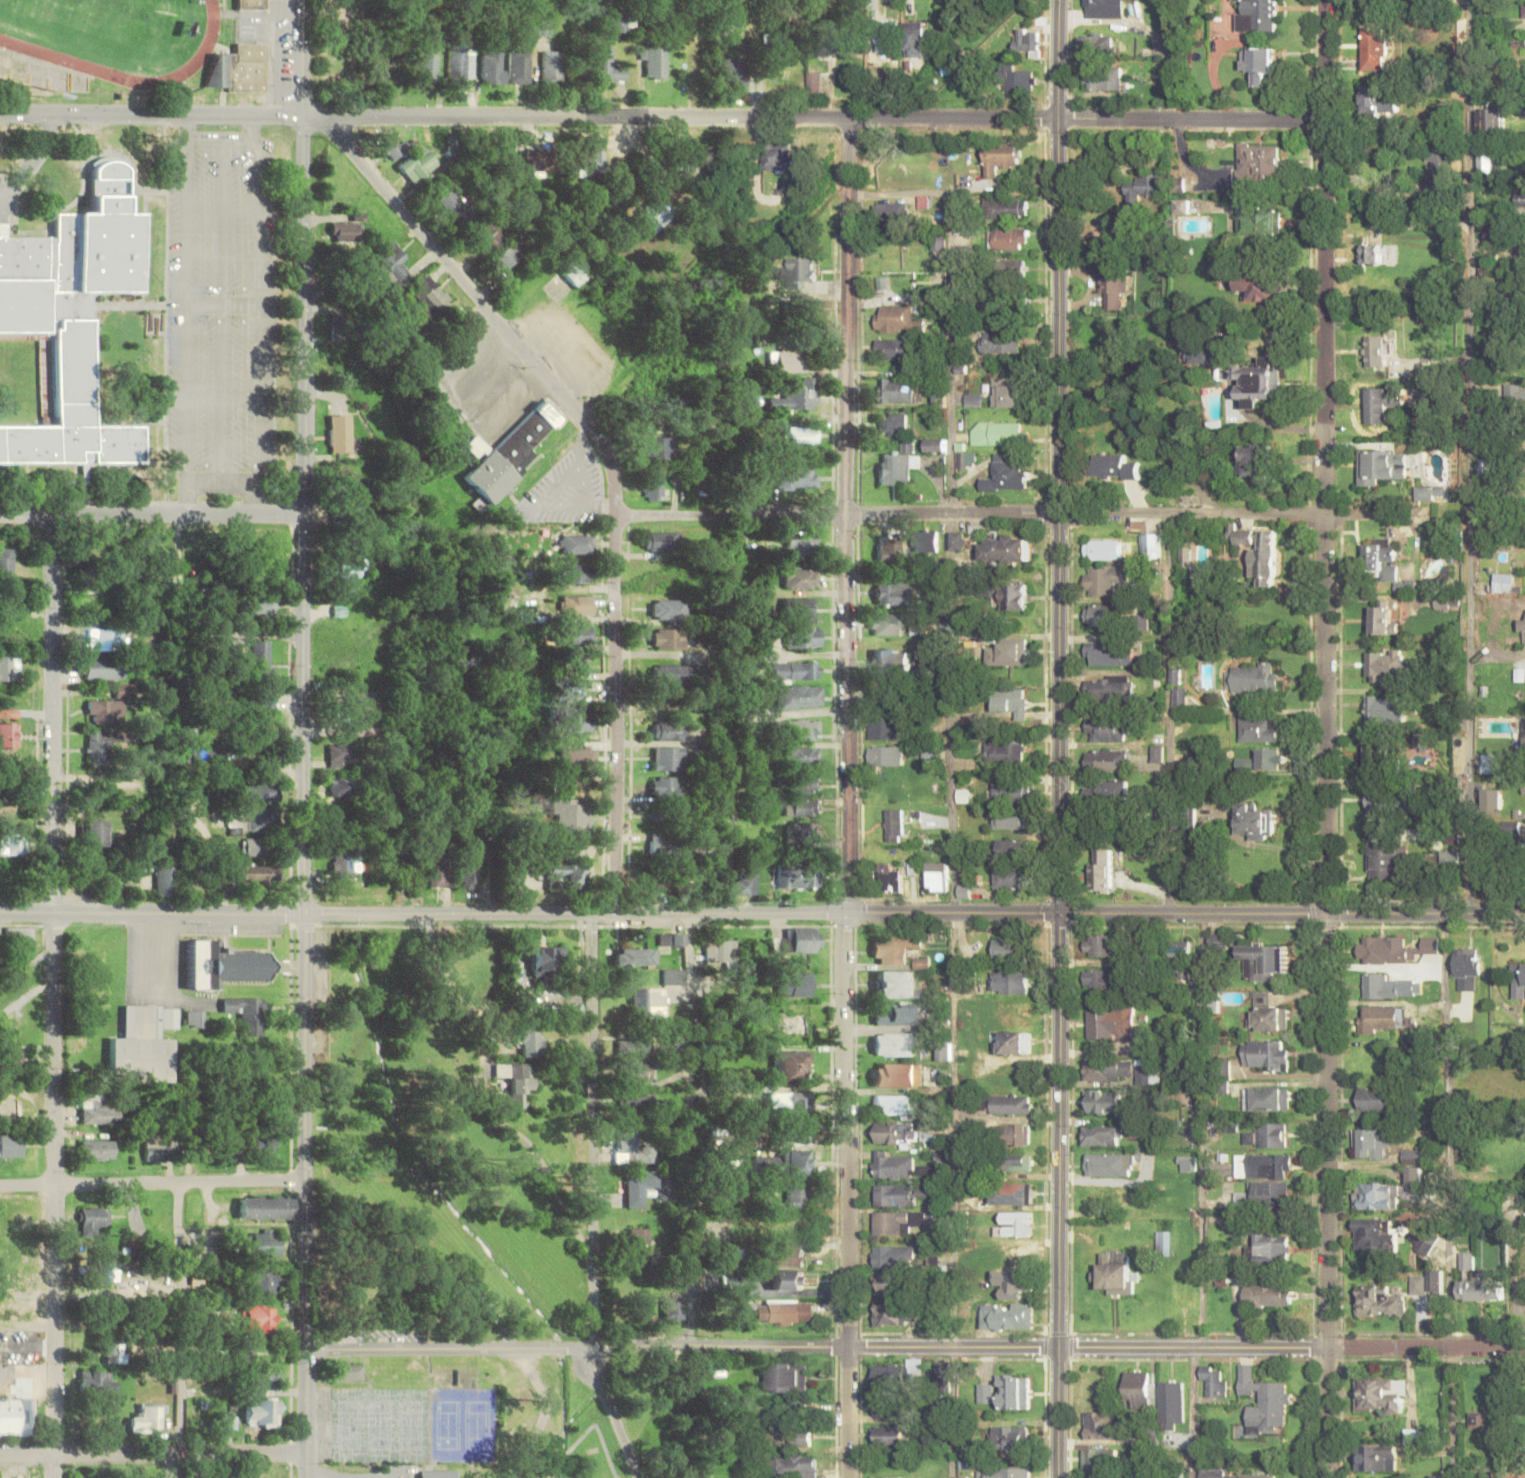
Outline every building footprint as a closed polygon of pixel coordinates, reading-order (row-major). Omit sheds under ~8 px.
[(238,11),(268,11),(268,0),(238,0),(238,11)] [(1084,18),(1123,18),(1123,0),(1084,0),(1084,18)] [(1277,0),(1234,0),(1234,2),(1243,2),(1243,13),(1237,13),(1237,32),(1277,31),(1277,0)] [(632,18),(614,12),(609,28),(627,33),(632,18)] [(875,50),(896,50),(896,20),(875,20),(875,50)] [(907,57),(926,57),(926,21),(907,21),(907,57)] [(838,52),(838,23),(817,23),(817,52),(838,52)] [(1364,70),(1388,70),(1388,27),(1364,27),(1364,70)] [(1041,31),(1015,31),(1015,52),(1030,52),(1030,56),(1041,56),(1041,31)] [(1079,56),(1112,56),(1112,34),(1079,34),(1079,56)] [(227,92),(267,92),(268,43),(236,42),(236,54),(209,54),(209,87),(227,87),(227,92)] [(469,78),(469,43),(451,43),(451,78),(469,78)] [(666,78),(667,45),(641,45),(641,61),(646,61),(646,78),(666,78)] [(625,82),(625,66),(613,66),(613,46),(595,46),(595,57),(586,57),(586,82),(625,82)] [(1272,86),(1272,47),(1243,47),(1243,72),(1254,72),(1254,86),(1272,86)] [(485,84),(504,84),(504,49),(485,49),(485,84)] [(529,50),(510,50),(510,84),(529,84),(529,50)] [(542,80),(561,81),(561,50),(543,50),(542,80)] [(438,81),(438,52),(421,52),(421,81),(438,81)] [(748,85),(748,60),(721,60),(721,85),(748,85)] [(798,66),(767,65),(767,86),(798,87),(798,66)] [(1006,89),(1037,89),(1037,71),(1006,71),(1006,89)] [(1121,71),(1087,71),(1087,89),(1121,89),(1121,71)] [(808,97),(821,97),(821,72),(808,72),(808,97)] [(1389,94),(1389,86),(1363,86),(1362,112),(1399,113),(1400,95),(1389,94)] [(1502,102),(1491,102),(1491,108),(1477,108),(1477,132),(1502,132),(1502,102)] [(1366,149),(1383,152),(1386,136),(1369,133),(1366,149)] [(407,147),(393,134),(380,147),(394,161),(407,147)] [(792,169),(792,144),(767,144),(767,169),(792,169)] [(986,144),(986,189),(997,189),(997,166),(1019,166),(1019,144),(986,144)] [(1280,182),(1280,144),(1237,144),(1237,191),(1248,191),(1249,181),(1280,182)] [(439,163),(422,145),(398,167),(415,185),(439,163)] [(710,163),(710,147),(682,147),(682,163),(710,163)] [(527,150),(527,171),(551,171),(551,150),(527,150)] [(1450,187),(1449,151),(1427,151),(1428,188),(1450,187)] [(604,177),(604,152),(582,152),(582,177),(604,177)] [(1491,152),(1478,152),(1478,173),(1491,173),(1491,152)] [(38,337),(40,420),(92,420),(91,289),(134,290),(133,207),(119,206),(119,188),(120,160),(116,156),(111,154),(105,153),(99,153),(94,153),(89,156),(86,158),(85,160),(85,163),(85,188),(84,188),(84,206),(70,206),(70,208),(51,208),(51,231),(0,231),(0,338),(38,337)] [(1126,175),(1126,205),(1138,205),(1138,196),(1158,196),(1158,175),(1126,175)] [(437,198),(458,226),(474,214),(453,186),(437,198)] [(1513,192),(1514,214),(1524,214),(1524,192),(1513,192)] [(673,210),(660,197),(641,216),(655,229),(673,210)] [(1027,198),(988,198),(988,217),(1027,217),(1027,198)] [(907,203),(875,203),(875,219),(907,219),(907,203)] [(1236,235),(1280,236),(1280,206),(1237,205),(1236,235)] [(509,229),(495,215),(468,241),(482,255),(509,229)] [(332,242),(361,242),(361,222),(332,222),(332,242)] [(989,229),(989,249),(1027,249),(1027,229),(989,229)] [(373,258),(394,282),(406,272),(399,264),(407,257),(392,241),(373,258)] [(521,255),(510,244),(492,263),(504,274),(521,255)] [(1385,244),(1363,244),(1363,263),(1385,263),(1385,244)] [(579,289),(594,274),(577,256),(561,272),(579,289)] [(816,258),(786,258),(786,289),(804,289),(804,281),(816,281),(816,258)] [(1025,260),(995,260),(995,280),(1025,280),(1025,260)] [(1123,309),(1123,265),(1100,265),(1100,309),(1123,309)] [(451,298),(426,273),(407,293),(431,318),(451,298)] [(1236,290),(1249,291),(1249,301),(1277,302),(1277,274),(1237,273),(1236,290)] [(994,295),(994,314),(1021,314),(1021,295),(994,295)] [(882,332),(924,332),(924,318),(915,318),(915,305),(882,305),(882,332)] [(333,341),(355,341),(355,308),(333,308),(333,341)] [(981,352),(1019,352),(1019,332),(981,332),(981,352)] [(1386,336),(1365,336),(1366,367),(1384,367),(1384,353),(1386,353),(1386,336)] [(879,339),(879,358),(912,358),(912,339),(879,339)] [(1184,348),(1184,364),(1214,364),(1214,348),(1184,348)] [(769,371),(807,371),(807,350),(769,350),(769,371)] [(1261,399),(1282,399),(1281,357),(1262,357),(1262,365),(1235,365),(1235,379),(1239,379),(1239,399),(1246,399),(1246,409),(1261,409),(1261,399)] [(769,409),(816,409),(817,378),(787,378),(787,399),(769,399),(769,409)] [(880,401),(914,401),(914,378),(880,378),(880,401)] [(994,407),(1021,407),(1021,379),(994,379),(994,407)] [(1505,401),(1524,401),(1524,385),(1505,385),(1505,401)] [(1403,387),(1366,387),(1366,423),(1388,423),(1388,407),(1403,407),(1403,387)] [(968,405),(981,405),(981,397),(968,397),(968,405)] [(490,451),(476,435),(464,446),(478,460),(461,476),(490,506),(525,472),(520,467),(535,454),(529,448),(561,417),(544,399),(490,451)] [(882,414),(882,435),(906,435),(906,414),(882,414)] [(329,415),(329,452),(353,452),(353,415),(329,415)] [(77,459),(0,459),(0,420),(40,420),(92,420),(139,421),(139,459),(87,459),(87,479),(77,479),(77,459)] [(972,444),(1024,444),(1024,422),(972,422),(972,444)] [(817,428),(788,428),(788,445),(817,445),(817,428)] [(677,438),(640,438),(640,460),(677,460),(677,438)] [(926,451),(945,451),(945,438),(926,438),(926,451)] [(880,452),(880,484),(911,484),(911,466),(921,466),(921,454),(911,454),(911,442),(902,442),(902,452),(880,452)] [(1244,476),(1268,476),(1268,446),(1244,446),(1244,476)] [(1360,451),(1360,486),(1381,486),(1381,477),(1405,477),(1405,451),(1360,451)] [(1026,488),(1026,455),(995,455),(995,488),(1026,488)] [(1138,479),(1138,463),(1125,463),(1125,455),(1089,455),(1088,479),(1138,479)] [(776,488),(817,488),(817,467),(776,467),(776,488)] [(665,472),(644,472),(644,500),(665,500),(665,472)] [(357,522),(357,499),(332,499),(332,522),(357,522)] [(1234,544),(1252,544),(1252,529),(1234,529),(1234,544)] [(1276,529),(1257,529),(1257,548),(1251,548),(1251,575),(1276,575),(1276,529)] [(915,552),(938,552),(938,531),(915,531),(915,552)] [(682,548),(682,532),(651,532),(651,548),(682,548)] [(966,548),(965,532),(953,533),(953,549),(966,548)] [(1143,556),(1161,556),(1161,533),(1143,533),(1143,556)] [(817,557),(817,534),(787,534),(787,557),(817,557)] [(594,535),(561,535),(561,553),(594,553),(594,535)] [(878,561),(901,561),(901,536),(878,536),(878,561)] [(981,562),(1030,562),(1030,538),(981,538),(981,562)] [(1086,559),(1126,559),(1126,540),(1086,540),(1086,559)] [(1397,581),(1397,540),(1368,540),(1368,581),(1396,581),(1396,592),(1416,592),(1416,581),(1397,581)] [(14,577),(14,549),(0,549),(0,577),(14,577)] [(361,556),(336,556),(336,575),(361,575),(361,556)] [(561,564),(561,582),(592,582),(592,564),(561,564)] [(1131,566),(1086,566),(1086,595),(1119,595),(1119,584),(1131,584),(1131,566)] [(785,588),(817,588),(817,569),(785,569),(785,588)] [(78,593),(99,593),(98,571),(77,572),(78,593)] [(907,582),(875,582),(875,604),(907,604),(907,582)] [(1027,609),(1027,584),(992,584),(992,597),(1000,597),(1000,609),(1027,609)] [(276,596),(241,596),(241,616),(276,616),(276,596)] [(594,614),(594,596),(564,596),(564,614),(594,614)] [(814,598),(784,598),(784,622),(814,622),(814,598)] [(688,600),(654,600),(654,619),(688,619),(688,600)] [(1371,634),(1395,634),(1395,600),(1381,600),(1381,605),(1371,605),(1371,634)] [(1122,605),(1087,605),(1087,626),(1122,626),(1122,605)] [(1150,613),(1132,612),(1132,629),(1149,629),(1150,613)] [(902,617),(871,617),(871,635),(902,635),(902,617)] [(592,624),(558,624),(558,644),(592,644),(592,624)] [(786,647),(819,647),(819,628),(786,628),(786,647)] [(95,648),(122,648),(122,629),(95,629),(95,648)] [(654,649),(686,649),(686,629),(654,629),(654,649)] [(1027,664),(1027,639),(999,639),(999,651),(991,651),(991,664),(1027,664)] [(271,676),(271,640),(254,640),(254,676),(271,676)] [(1134,643),(1086,643),(1086,664),(1134,664),(1134,643)] [(910,672),(910,650),(874,649),(874,672),(910,672)] [(1366,651),(1366,680),(1405,680),(1405,651),(1366,651)] [(18,681),(18,654),(0,654),(0,681),(18,681)] [(583,679),(593,679),(593,654),(564,654),(564,674),(583,674),(583,679)] [(84,678),(122,678),(122,659),(84,659),(84,678)] [(770,662),(770,681),(817,681),(817,662),(770,662)] [(1233,662),(1233,694),(1242,694),(1242,698),(1279,698),(1280,663),(1233,662)] [(657,684),(686,684),(686,665),(657,665),(657,684)] [(1085,679),(1085,699),(1132,699),(1132,679),(1085,679)] [(871,687),(871,704),(901,704),(901,687),(871,687)] [(1187,707),(1187,687),(1173,687),(1173,707),(1187,707)] [(592,704),(592,688),(566,688),(566,704),(592,704)] [(775,688),(775,708),(819,708),(819,688),(775,688)] [(1017,712),(1017,719),(1027,719),(1027,689),(995,689),(995,712),(1017,712)] [(273,691),(245,691),(245,710),(273,710),(273,691)] [(375,735),(375,692),(356,692),(356,735),(375,735)] [(1404,723),(1404,696),(1367,696),(1367,723),(1404,723)] [(121,700),(87,700),(87,724),(121,724),(121,700)] [(559,731),(592,731),(592,713),(559,713),(559,731)] [(899,718),(870,718),(870,738),(899,738),(899,718)] [(1241,740),(1280,740),(1280,718),(1241,718),(1241,740)] [(1126,740),(1126,719),(1085,719),(1085,740),(1126,740)] [(817,720),(768,720),(768,738),(817,738),(817,720)] [(0,722),(0,747),(18,747),(18,722),(0,722)] [(685,740),(685,722),(652,722),(652,740),(685,740)] [(88,765),(109,765),(109,731),(88,731),(88,765)] [(1365,772),(1389,772),(1389,739),(1365,739),(1365,772)] [(986,740),(986,762),(1025,762),(1025,740),(986,740)] [(351,745),(331,745),(331,765),(351,765),(351,745)] [(1163,760),(1162,745),(1152,746),(1153,761),(1163,760)] [(870,765),(905,765),(905,746),(870,746),(870,765)] [(683,747),(653,747),(653,770),(683,770),(683,747)] [(787,747),(787,765),(820,765),(820,747),(787,747)] [(1279,748),(1255,748),(1255,759),(1244,759),(1245,769),(1279,769),(1279,748)] [(934,749),(923,749),(923,760),(934,760),(934,749)] [(218,750),(192,750),(192,767),(218,767),(218,750)] [(1128,770),(1128,751),(1085,751),(1085,770),(1128,770)] [(1480,773),(1502,773),(1502,754),(1480,754),(1480,773)] [(680,777),(651,777),(651,796),(680,796),(680,777)] [(819,792),(819,777),(778,777),(778,792),(819,792)] [(331,796),(352,796),(352,779),(331,779),(331,796)] [(1127,800),(1127,781),(1085,781),(1085,800),(1127,800)] [(279,783),(248,783),(248,801),(279,801),(279,783)] [(1029,783),(991,783),(991,802),(1029,802),(1029,783)] [(1367,811),(1418,811),(1418,790),(1367,790),(1367,811)] [(1502,809),(1502,790),(1483,790),(1483,809),(1502,809)] [(12,795),(0,795),(0,816),(12,816),(12,795)] [(585,830),(585,800),(552,800),(552,830),(585,830)] [(786,815),(819,815),(819,800),(786,800),(786,815)] [(1249,840),(1274,840),(1274,809),(1257,809),(1257,801),(1238,801),(1238,835),(1249,835),(1249,840)] [(229,809),(229,833),(270,833),(270,809),(229,809)] [(652,827),(681,827),(681,809),(652,809),(652,827)] [(903,809),(885,809),(885,841),(903,841),(903,809)] [(993,828),(1028,828),(1028,811),(993,811),(993,828)] [(109,846),(109,820),(86,820),(86,846),(109,846)] [(1504,822),(1504,845),(1524,845),(1524,822),(1504,822)] [(787,824),(787,844),(814,844),(814,824),(787,824)] [(651,853),(679,853),(679,842),(669,842),(669,834),(651,833),(651,853)] [(27,853),(27,834),(0,834),(0,853),(27,853)] [(273,855),(273,840),(243,840),(244,855),(273,855)] [(1029,855),(1029,840),(997,840),(997,855),(1029,855)] [(451,887),(451,843),(431,843),(431,887),(451,887)] [(1368,878),(1405,878),(1405,845),(1368,845),(1368,878)] [(333,878),(354,878),(354,848),(333,848),(333,878)] [(1092,892),(1112,892),(1112,850),(1092,850),(1092,892)] [(480,861),(464,861),(464,892),(480,892),(480,861)] [(278,864),(235,863),(235,882),(258,882),(258,886),(278,886),(278,864)] [(947,863),(926,863),(926,893),(947,893),(947,863)] [(584,864),(547,864),(547,875),(564,875),(564,886),(584,886),(584,864)] [(8,866),(8,884),(23,884),(23,866),(8,866)] [(156,893),(172,893),(172,867),(156,867),(156,893)] [(819,867),(778,867),(778,888),(819,888),(819,867)] [(994,888),(1025,888),(1025,868),(994,868),(994,888)] [(903,893),(903,870),(879,870),(879,893),(903,893)] [(757,874),(737,874),(737,894),(757,894),(757,874)] [(676,889),(676,875),(651,875),(651,889),(676,889)] [(792,928),(792,939),(780,939),(780,952),(821,952),(821,928),(792,928)] [(1229,933),(1208,934),(1209,950),(1229,949),(1229,933)] [(686,946),(685,934),(661,935),(662,947),(686,946)] [(1115,935),(1085,935),(1085,956),(1115,956),(1115,935)] [(906,964),(906,947),(922,947),(922,936),(875,936),(875,964),(906,964)] [(1405,938),(1358,937),(1358,962),(1416,963),(1416,953),(1439,953),(1439,936),(1421,936),(1421,947),(1405,947),(1405,938)] [(221,940),(190,940),(189,989),(219,989),(219,980),(265,981),(265,951),(221,951),(221,940)] [(1019,961),(1019,940),(994,940),(994,961),(1019,961)] [(1172,941),(1172,973),(1191,973),(1191,940),(1172,941)] [(738,941),(706,941),(706,962),(738,962),(738,941)] [(1288,944),(1239,944),(1239,960),(1247,960),(1247,981),(1276,981),(1276,972),(1288,972),(1288,944)] [(532,948),(532,975),(565,975),(565,948),(532,948)] [(1456,975),(1479,975),(1479,948),(1456,948),(1456,975)] [(616,949),(616,965),(656,965),(656,949),(616,949)] [(1524,999),(1524,964),(1514,964),(1515,999),(1524,999)] [(666,985),(684,985),(684,969),(666,969),(666,985)] [(1085,969),(1085,993),(1111,993),(1111,969),(1085,969)] [(914,997),(914,972),(879,972),(879,997),(914,997)] [(1364,999),(1390,999),(1390,972),(1364,972),(1364,999)] [(812,973),(777,973),(777,995),(812,995),(812,973)] [(1028,993),(1028,973),(994,973),(994,993),(1028,993)] [(665,988),(636,988),(636,1020),(665,1020),(665,988)] [(811,1035),(811,1014),(801,1014),(801,1004),(786,1004),(786,1014),(783,1014),(783,1035),(811,1035)] [(110,1081),(171,1082),(173,1039),(160,1038),(161,1028),(178,1028),(179,1007),(124,1006),(123,1038),(111,1038),(110,1081)] [(888,1014),(876,1014),(876,1024),(913,1024),(913,1006),(888,1006),(888,1014)] [(1361,1031),(1403,1031),(1403,1007),(1361,1007),(1361,1031)] [(1087,1011),(1087,1040),(1135,1040),(1135,1011),(1087,1011)] [(205,1013),(187,1013),(187,1028),(205,1028),(205,1013)] [(541,1029),(517,1029),(517,1046),(522,1046),(522,1056),(541,1056),(541,1029)] [(1030,1054),(1030,1032),(999,1032),(999,1054),(1030,1054)] [(914,1035),(876,1035),(876,1056),(914,1056),(914,1035)] [(621,1056),(651,1056),(651,1040),(621,1040),(621,1056)] [(1288,1040),(1242,1041),(1243,1069),(1289,1068),(1288,1040)] [(950,1044),(938,1044),(938,1060),(950,1060),(950,1044)] [(23,1050),(1,1050),(1,1069),(23,1069),(23,1050)] [(777,1081),(810,1081),(810,1056),(777,1056),(777,1081)] [(1083,1079),(1134,1080),(1134,1084),(1160,1084),(1160,1059),(1083,1059),(1083,1079)] [(651,1062),(626,1062),(626,1081),(651,1081),(651,1062)] [(532,1064),(495,1064),(495,1077),(509,1077),(509,1108),(524,1108),(524,1089),(532,1089),(532,1064)] [(877,1086),(915,1086),(915,1064),(877,1064),(877,1086)] [(1244,1088),(1244,1110),(1289,1110),(1289,1088),(1244,1088)] [(1395,1111),(1395,1088),(1359,1088),(1359,1111),(1395,1111)] [(1127,1112),(1127,1091),(1084,1091),(1084,1112),(1127,1112)] [(0,1093),(0,1120),(22,1120),(22,1099),(13,1099),(13,1093),(0,1093)] [(810,1114),(810,1093),(770,1093),(770,1114),(810,1114)] [(81,1123),(117,1123),(117,1105),(104,1105),(104,1094),(81,1094),(81,1123)] [(651,1111),(651,1094),(619,1094),(619,1111),(651,1111)] [(912,1095),(877,1095),(877,1114),(912,1114),(912,1095)] [(1032,1095),(991,1095),(991,1113),(1032,1113),(1032,1095)] [(877,1123),(877,1143),(911,1143),(911,1123),(877,1123)] [(1287,1123),(1257,1123),(1257,1147),(1287,1147),(1287,1123)] [(1029,1144),(1029,1125),(994,1125),(994,1144),(1029,1144)] [(1082,1145),(1121,1145),(1121,1125),(1082,1125),(1082,1145)] [(1398,1128),(1358,1128),(1358,1157),(1398,1157),(1398,1128)] [(618,1132),(618,1163),(656,1163),(656,1148),(638,1148),(638,1132),(618,1132)] [(145,1135),(145,1161),(176,1161),(176,1135),(145,1135)] [(22,1137),(0,1137),(0,1157),(22,1157),(22,1137)] [(255,1159),(274,1159),(274,1138),(255,1138),(255,1159)] [(81,1160),(113,1160),(113,1140),(81,1140),(81,1160)] [(780,1157),(753,1157),(753,1176),(810,1176),(810,1150),(780,1150),(780,1157)] [(1428,1164),(1428,1150),(1406,1150),(1406,1185),(1422,1185),(1422,1164),(1428,1164)] [(915,1154),(876,1154),(876,1178),(936,1178),(936,1167),(915,1167),(915,1154)] [(1030,1171),(1030,1154),(1005,1154),(1005,1171),(1030,1171)] [(1086,1176),(1132,1176),(1132,1154),(1086,1154),(1086,1176)] [(1195,1171),(1195,1155),(1177,1155),(1177,1171),(1195,1171)] [(1292,1155),(1245,1155),(1245,1160),(1237,1160),(1237,1177),(1292,1177),(1292,1155)] [(628,1208),(647,1208),(647,1188),(659,1188),(659,1171),(628,1171),(628,1208)] [(1290,1182),(1252,1182),(1252,1204),(1290,1204),(1290,1182)] [(806,1183),(788,1183),(788,1208),(806,1208),(806,1183)] [(1032,1204),(1032,1183),(992,1183),(992,1204),(1032,1204)] [(1356,1183),(1356,1208),(1391,1208),(1391,1183),(1356,1183)] [(877,1206),(917,1206),(917,1196),(934,1196),(934,1185),(877,1185),(877,1206)] [(290,1218),(290,1197),(240,1197),(240,1218),(290,1218)] [(79,1207),(79,1236),(98,1236),(98,1227),(108,1227),(108,1207),(79,1207)] [(876,1234),(912,1234),(912,1222),(923,1222),(923,1212),(876,1212),(876,1234)] [(1032,1235),(1032,1212),(1002,1212),(1002,1226),(995,1226),(995,1235),(1032,1235)] [(1384,1250),(1384,1219),(1356,1219),(1356,1250),(1384,1250)] [(651,1265),(651,1229),(631,1229),(631,1265),(651,1265)] [(1157,1251),(1170,1251),(1170,1231),(1157,1231),(1157,1251)] [(276,1233),(251,1233),(251,1257),(276,1257),(276,1233)] [(1290,1233),(1254,1233),(1254,1247),(1249,1247),(1249,1256),(1254,1256),(1254,1263),(1291,1263),(1290,1233)] [(1428,1254),(1435,1241),(1425,1236),(1419,1249),(1428,1254)] [(876,1246),(876,1267),(914,1267),(914,1246),(876,1246)] [(1032,1268),(1032,1247),(1009,1247),(1009,1268),(1032,1268)] [(804,1248),(776,1248),(776,1265),(804,1265),(804,1248)] [(1138,1294),(1138,1272),(1130,1272),(1130,1253),(1100,1253),(1100,1294),(1138,1294)] [(278,1270),(251,1270),(251,1293),(278,1293),(278,1270)] [(1444,1270),(1428,1270),(1428,1275),(1411,1275),(1411,1294),(1444,1294),(1444,1270)] [(803,1272),(772,1272),(772,1291),(803,1291),(803,1272)] [(997,1272),(997,1299),(1032,1299),(1032,1272),(997,1272)] [(879,1294),(911,1294),(911,1274),(879,1274),(879,1294)] [(1459,1300),(1505,1300),(1505,1279),(1459,1279),(1459,1300)] [(6,1292),(24,1292),(24,1281),(6,1281),(6,1292)] [(1289,1306),(1289,1283),(1244,1283),(1244,1306),(1289,1306)] [(1390,1285),(1356,1285),(1356,1315),(1406,1315),(1406,1295),(1390,1295),(1390,1285)] [(665,1298),(665,1322),(684,1322),(684,1298),(665,1298)] [(754,1304),(755,1323),(815,1322),(814,1303),(754,1304)] [(876,1325),(906,1325),(906,1305),(876,1305),(876,1325)] [(274,1331),(274,1306),(246,1306),(246,1331),(274,1331)] [(1033,1329),(1033,1306),(983,1306),(983,1329),(1033,1329)] [(102,1356),(124,1359),(127,1337),(105,1334),(102,1356)] [(259,1348),(253,1348),(253,1339),(235,1339),(235,1360),(259,1360),(259,1348)] [(26,1356),(26,1340),(0,1340),(0,1356),(26,1356)] [(950,1393),(950,1363),(935,1363),(935,1393),(950,1393)] [(364,1364),(340,1365),(340,1381),(364,1380),(364,1364)] [(807,1364),(770,1364),(770,1391),(807,1391),(807,1364)] [(910,1364),(874,1365),(874,1386),(910,1386),(910,1364)] [(1247,1433),(1276,1433),(1276,1425),(1287,1425),(1288,1382),(1253,1381),(1253,1364),(1239,1364),(1238,1394),(1260,1395),(1259,1406),(1248,1406),(1247,1433)] [(1224,1366),(1200,1366),(1200,1385),(1206,1385),(1206,1396),(1224,1396),(1224,1366)] [(278,1391),(278,1370),(254,1370),(253,1389),(265,1389),(265,1391),(278,1391)] [(1125,1371),(1125,1407),(1150,1407),(1150,1371),(1125,1371)] [(119,1375),(96,1375),(96,1397),(119,1397),(119,1375)] [(1030,1377),(999,1377),(999,1408),(1030,1408),(1030,1377)] [(1405,1378),(1356,1378),(1356,1412),(1405,1412),(1405,1378)] [(1184,1382),(1159,1382),(1159,1423),(1184,1423),(1184,1382)] [(978,1403),(994,1403),(994,1384),(978,1384),(978,1403)] [(35,1435),(35,1398),(0,1398),(0,1435),(35,1435)] [(278,1399),(246,1399),(246,1427),(278,1427),(278,1399)] [(795,1410),(807,1410),(808,1400),(795,1400),(795,1410)] [(906,1416),(906,1400),(876,1400),(876,1416),(906,1416)] [(162,1421),(178,1421),(178,1410),(132,1410),(132,1429),(162,1429),(162,1421)] [(1118,1412),(1085,1412),(1085,1439),(1118,1439),(1118,1412)] [(1479,1427),(1481,1415),(1471,1413),(1468,1424),(1479,1427)] [(237,1429),(237,1417),(225,1417),(225,1429),(237,1429)] [(994,1426),(994,1451),(1029,1451),(1029,1426),(994,1426)] [(873,1427),(873,1445),(907,1445),(907,1427),(873,1427)] [(811,1430),(793,1430),(793,1446),(811,1446),(811,1430)] [(1084,1471),(1117,1471),(1117,1450),(1084,1450),(1084,1471)] [(818,1456),(777,1456),(777,1477),(818,1477),(818,1456)] [(1031,1467),(979,1468),(979,1477),(1031,1477),(1031,1467)] [(458,1470),(458,1477),(420,1477),(420,1471),(458,1470)]
